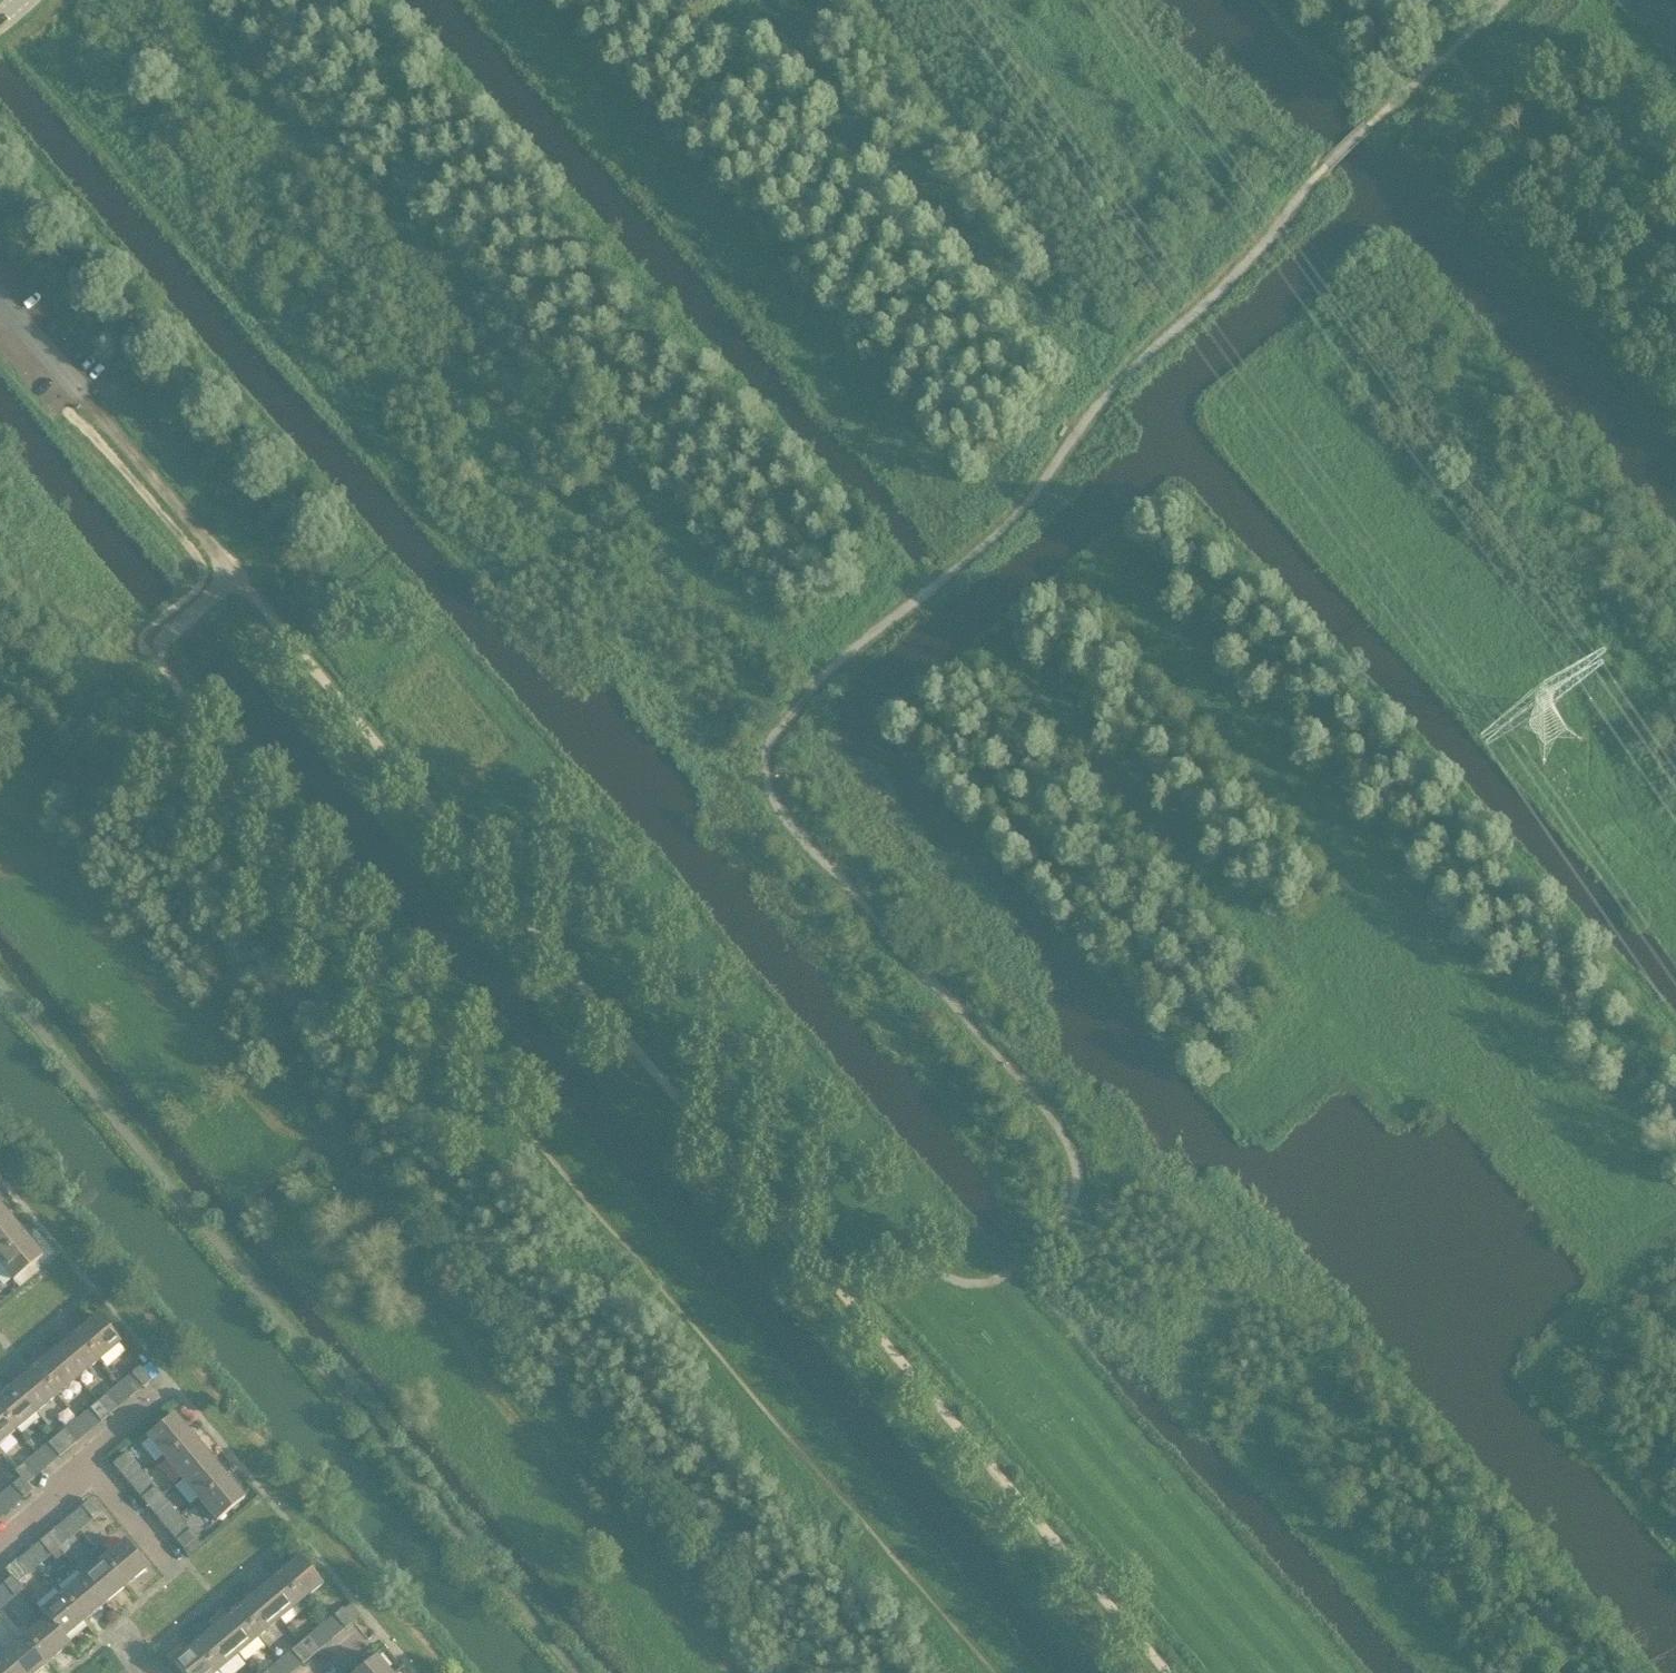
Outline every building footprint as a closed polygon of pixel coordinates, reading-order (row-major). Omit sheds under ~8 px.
[(24,1235),(6,1214),(0,1219),(0,1255),(24,1235)] [(0,1255),(0,1266),(13,1281),(42,1257),(24,1235),(0,1255)] [(97,1315),(75,1333),(98,1361),(120,1343),(97,1315)] [(75,1333),(55,1351),(78,1378),(98,1361),(75,1333)] [(78,1378),(55,1351),(34,1368),(57,1396),(78,1378)] [(142,1387),(151,1380),(140,1367),(131,1374),(142,1387)] [(34,1368),(13,1385),(36,1413),(57,1396),(34,1368)] [(15,1430),(36,1413),(13,1385),(0,1396),(0,1412),(15,1430)] [(105,1395),(97,1402),(109,1416),(117,1409),(105,1395)] [(100,1423),(109,1416),(97,1402),(89,1409),(100,1423)] [(0,1412),(0,1443),(15,1430),(0,1412)] [(145,1437),(163,1458),(191,1435),(173,1414),(145,1437)] [(64,1430),(56,1437),(67,1450),(75,1444),(64,1430)] [(181,1479),(209,1456),(191,1435),(163,1458),(181,1479)] [(59,1457),(67,1450),(56,1437),(48,1444),(59,1457)] [(119,1473),(133,1462),(126,1454),(112,1465),(119,1473)] [(198,1500),(226,1477),(209,1456),(181,1479),(198,1500)] [(15,1471),(21,1478),(26,1485),(34,1478),(23,1465),(15,1471)] [(226,1477),(198,1500),(216,1522),(244,1498),(226,1477)] [(32,1492),(26,1485),(21,1478),(12,1485),(23,1499),(32,1492)] [(141,1499),(148,1507),(161,1496),(154,1488),(141,1499)] [(168,1504),(161,1496),(148,1507),(154,1515),(168,1504)] [(92,1520),(101,1513),(89,1500),(81,1507),(92,1520)] [(47,1535),(58,1549),(67,1542),(55,1528),(47,1535)] [(176,1541),(183,1550),(196,1538),(189,1530),(176,1541)] [(50,1555),(58,1549),(47,1535),(39,1542),(50,1555)] [(124,1541),(102,1559),(125,1586),(147,1568),(124,1541)] [(298,1557),(277,1575),(300,1603),(321,1585),(298,1557)] [(104,1604),(125,1586),(102,1559),(81,1576),(104,1604)] [(5,1570),(11,1577),(16,1584),(25,1577),(14,1563),(5,1570)] [(279,1620),(300,1603),(277,1575),(256,1592),(279,1620)] [(83,1621),(104,1604),(81,1576),(60,1594),(83,1621)] [(22,1590),(16,1584),(11,1577),(3,1584),(14,1597),(22,1590)] [(258,1637),(279,1620),(256,1592),(235,1610),(258,1637)] [(83,1621),(60,1594),(39,1611),(45,1618),(63,1638),(83,1621)] [(342,1609),(333,1616),(344,1629),(353,1622),(342,1609)] [(237,1655),(258,1637),(235,1610),(214,1627),(237,1655)] [(45,1618),(25,1635),(48,1663),(69,1645),(63,1638),(45,1618)] [(214,1627),(194,1645),(217,1672),(237,1655),(214,1627)] [(48,1663),(25,1635),(4,1653),(21,1672),(35,1672),(48,1663)] [(299,1644),(310,1657),(318,1651),(307,1637),(299,1644)] [(302,1664),(310,1657),(299,1644),(291,1651),(302,1664)] [(217,1672),(194,1645),(172,1662),(181,1672),(216,1672),(217,1672)] [(4,1653),(0,1656),(0,1672),(21,1672),(4,1653)] [(375,1656),(354,1672),(390,1672),(375,1656)]
